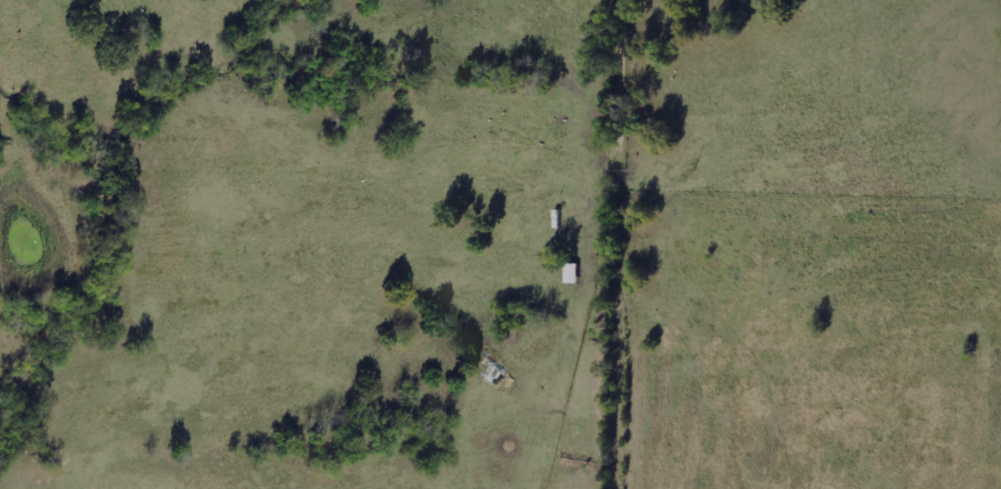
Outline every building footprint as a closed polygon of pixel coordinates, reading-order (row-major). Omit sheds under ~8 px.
[(577,263),(565,263),(564,283),(577,283),(577,263)]
